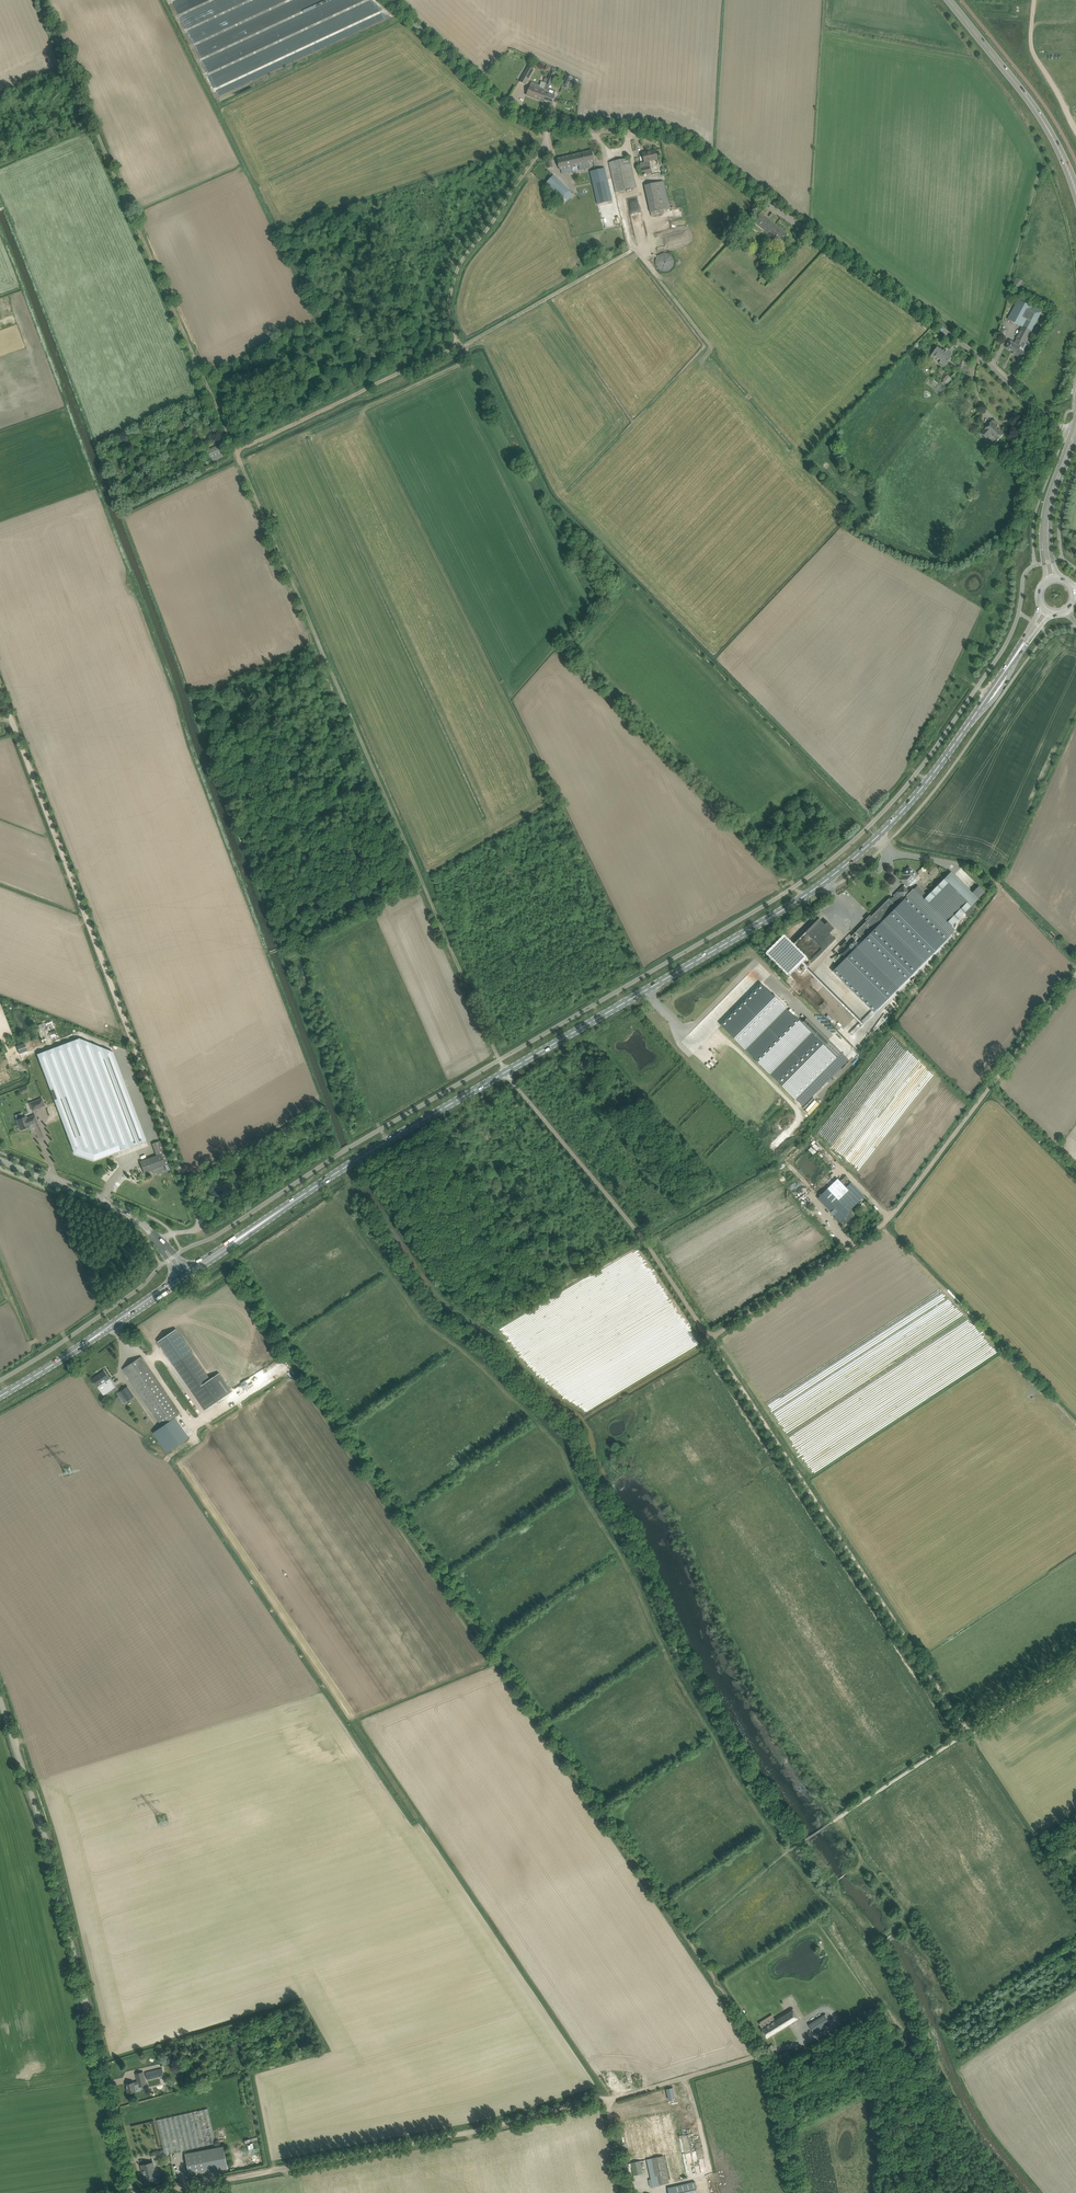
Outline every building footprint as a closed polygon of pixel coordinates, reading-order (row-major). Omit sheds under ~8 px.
[(533,70),(529,67),(520,82),(525,84),(533,70)] [(546,95),(543,101),(551,105),(553,100),(555,95),(556,91),(549,88),(550,84),(552,80),(552,81),(555,73),(551,71),(548,79),(543,91),(545,92),(544,94),(546,95)] [(562,84),(569,87),(573,77),(567,74),(562,84)] [(527,95),(543,101),(546,95),(544,94),(545,92),(543,91),(548,79),(547,78),(545,83),(542,82),(539,89),(530,86),(528,91),(527,91),(526,93),(527,94),(527,95)] [(642,153),(644,158),(644,162),(657,159),(655,150),(642,153)] [(557,158),(558,164),(560,170),(594,162),(592,151),(557,158)] [(609,163),(610,169),(616,192),(636,188),(629,158),(609,163)] [(605,168),(590,171),(597,204),(612,201),(605,168)] [(563,197),(567,201),(573,194),(569,191),(569,190),(553,175),(544,185),(560,200),(563,197)] [(645,185),(651,213),(669,209),(664,181),(645,185)] [(760,213),(756,217),(753,221),(775,238),(773,240),(780,244),(788,234),(760,213)] [(657,268),(662,272),(669,271),(673,267),(674,260),(670,255),(664,253),(658,256),(655,262),(657,268)] [(1019,288),(1023,280),(1016,277),(1013,284),(1019,288)] [(1008,342),(1006,347),(1014,351),(1013,353),(1016,355),(1023,359),(1026,353),(1030,345),(1025,343),(1036,323),(1042,312),(1019,299),(1008,319),(1023,327),(1017,338),(1015,343),(1010,340),(1008,342)] [(943,352),(937,348),(933,355),(942,361),(940,363),(945,367),(953,356),(945,350),(943,352)] [(966,362),(964,367),(963,371),(969,373),(971,363),(966,362)] [(992,422),(988,425),(985,429),(986,429),(982,433),(986,437),(990,433),(998,441),(1005,434),(992,422)] [(221,445),(216,447),(208,451),(211,458),(211,457),(214,463),(227,457),(221,445)] [(171,463),(169,456),(162,459),(165,465),(171,463)] [(900,879),(904,883),(907,887),(915,879),(913,877),(916,874),(909,867),(902,874),(904,876),(900,879)] [(985,892),(979,886),(972,893),(951,872),(928,895),(924,899),(914,889),(913,888),(909,892),(903,886),(897,892),(902,897),(899,901),(894,896),(886,905),(884,903),(855,932),(864,940),(859,944),(855,940),(840,954),(845,959),(833,971),(874,1012),(955,930),(951,926),(964,913),(965,913),(969,917),(975,909),(971,906),(985,892)] [(917,886),(914,889),(924,899),(928,895),(917,886)] [(819,918),(798,939),(794,944),(792,945),(804,957),(794,968),(795,970),(800,975),(835,939),(829,933),(834,928),(827,922),(825,924),(819,918)] [(789,976),(795,970),(794,968),(804,957),(792,945),(794,944),(784,934),(765,953),(789,976)] [(753,950),(746,956),(751,962),(757,956),(753,950)] [(762,984),(721,1025),(803,1106),(849,1060),(807,1017),(801,1023),(762,984)] [(79,1039),(37,1055),(72,1147),(94,1154),(119,1145),(121,1150),(146,1141),(113,1053),(79,1039)] [(121,1055),(117,1057),(143,1127),(147,1126),(121,1055)] [(21,1093),(29,1090),(27,1085),(19,1088),(21,1093)] [(30,1103),(33,1111),(45,1106),(42,1098),(30,1103)] [(17,1119),(16,1119),(17,1122),(20,1130),(23,1129),(24,1129),(25,1129),(26,1129),(27,1128),(27,1127),(30,1127),(29,1125),(33,1124),(37,1123),(38,1122),(35,1115),(27,1118),(26,1116),(24,1116),(23,1117),(17,1119)] [(779,1122),(770,1132),(773,1134),(782,1124),(779,1122)] [(157,1155),(140,1162),(144,1173),(165,1165),(167,1171),(170,1169),(168,1164),(169,1164),(159,1137),(151,1139),(157,1155)] [(834,1182),(818,1198),(844,1225),(847,1222),(846,1221),(850,1217),(851,1218),(854,1215),(849,1210),(855,1205),(849,1198),(850,1197),(848,1195),(845,1198),(832,1185),(834,1182)] [(176,1328),(157,1341),(173,1364),(192,1392),(211,1379),(192,1352),(176,1328)] [(180,1413),(145,1361),(142,1357),(123,1369),(162,1426),(162,1425),(164,1427),(168,1424),(166,1422),(180,1413)] [(104,1371),(93,1379),(96,1383),(102,1392),(108,1387),(113,1384),(109,1379),(107,1376),(104,1371)] [(211,1379),(192,1392),(205,1410),(232,1391),(231,1390),(230,1388),(220,1373),(214,1377),(213,1378),(211,1379)] [(241,1382),(245,1388),(250,1385),(246,1379),(241,1382)] [(128,1387),(121,1391),(128,1402),(135,1397),(128,1387)] [(761,2028),(767,2038),(798,2019),(792,2009),(761,2028)] [(824,2015),(808,2025),(814,2033),(830,2023),(824,2015)] [(153,2070),(146,2072),(147,2079),(155,2077),(153,2070)] [(138,2081),(127,2084),(128,2088),(127,2088),(128,2093),(135,2091),(136,2092),(141,2091),(140,2086),(146,2085),(143,2072),(136,2074),(138,2081)] [(668,2100),(663,2101),(674,2150),(678,2149),(668,2100)] [(669,2152),(673,2151),(663,2101),(658,2102),(669,2152)] [(663,2153),(668,2152),(658,2102),(653,2103),(663,2153)] [(647,2104),(658,2154),(663,2153),(652,2103),(647,2104)] [(657,2154),(647,2105),(642,2106),(652,2155),(657,2154)] [(641,2106),(637,2107),(647,2156),(651,2155),(641,2106)] [(642,2157),(647,2156),(636,2108),(632,2108),(642,2157)] [(209,2109),(157,2118),(163,2153),(215,2144),(209,2109)] [(626,2110),(637,2158),(642,2157),(631,2109),(626,2110)] [(626,2110),(622,2111),(632,2159),(636,2158),(626,2110)] [(630,2156),(624,2126),(619,2126),(626,2157),(630,2156)] [(680,2139),(686,2174),(689,2173),(689,2174),(695,2173),(690,2138),(680,2139)] [(224,2146),(186,2153),(190,2175),(228,2168),(224,2146)] [(674,2153),(679,2178),(684,2177),(679,2152),(674,2153)] [(674,2179),(679,2178),(674,2153),(669,2154),(674,2179)] [(651,2158),(647,2159),(650,2178),(653,2187),(661,2186),(661,2184),(669,2183),(663,2156),(651,2158)] [(633,2175),(643,2173),(640,2160),(631,2163),(631,2167),(633,2175)] [(153,2162),(141,2165),(142,2172),(144,2172),(145,2178),(149,2178),(149,2181),(157,2179),(156,2174),(152,2175),(151,2169),(154,2169),(153,2162)] [(695,2182),(668,2188),(669,2192),(698,2192),(695,2182)]
